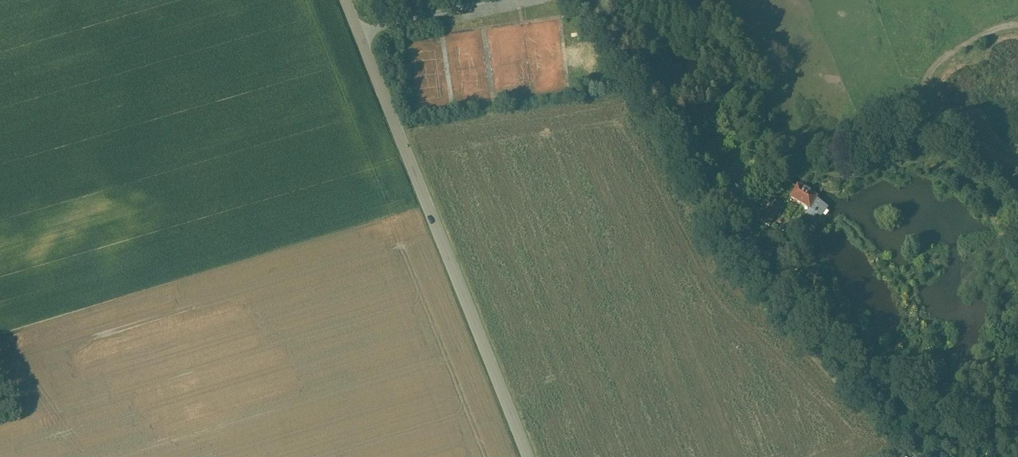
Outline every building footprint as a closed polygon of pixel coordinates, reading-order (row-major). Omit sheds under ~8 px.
[(1006,180),(1015,189),(1017,186),(1017,175),(1006,180)] [(816,198),(797,187),(791,197),(810,209),(816,198)] [(780,206),(764,197),(760,205),(764,207),(757,219),(768,226),(780,206)] [(781,447),(786,456),(800,456),(794,442),(781,447)]
